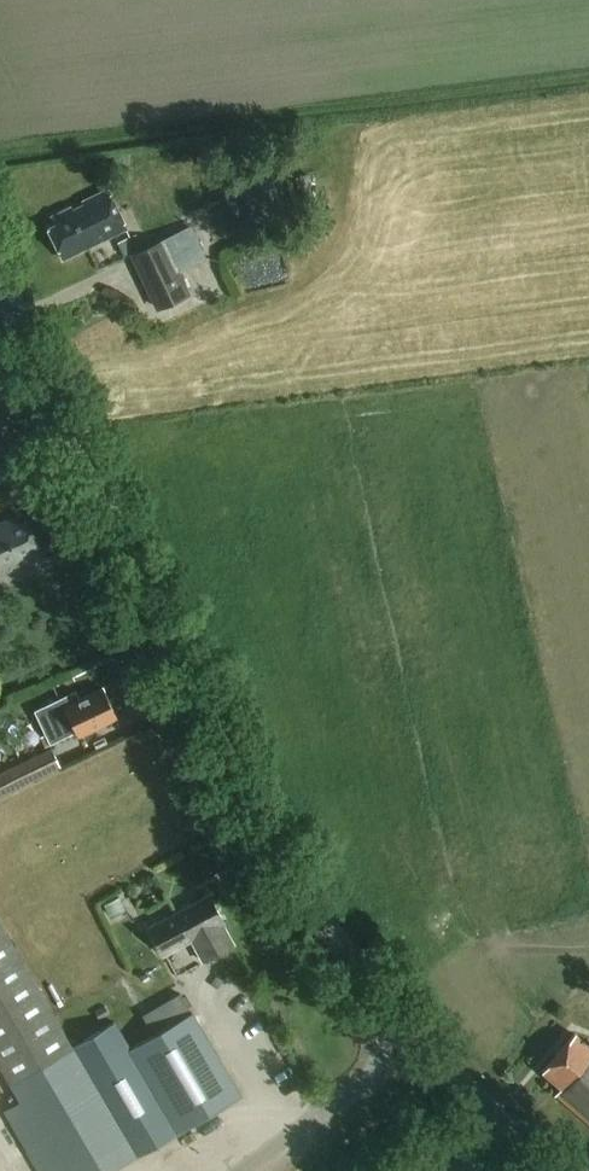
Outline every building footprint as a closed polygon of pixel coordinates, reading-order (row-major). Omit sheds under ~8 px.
[(127,229),(108,189),(85,200),(88,206),(73,213),(70,206),(51,215),(55,223),(50,225),(65,258),(127,229)] [(192,297),(180,270),(207,259),(195,231),(136,256),(160,311),(192,297)] [(136,235),(117,242),(123,256),(142,248),(136,235)] [(49,555),(32,518),(23,522),(20,517),(2,525),(4,528),(0,529),(0,578),(49,555)] [(114,712),(118,710),(115,702),(110,704),(105,691),(66,709),(61,698),(36,710),(51,744),(78,732),(79,734),(116,717),(114,712)] [(0,774),(0,798),(61,768),(51,748),(0,774)] [(193,943),(203,961),(235,945),(225,926),(226,925),(211,896),(152,927),(168,957),(193,943)] [(120,897),(105,905),(112,918),(127,910),(120,897)] [(154,1035),(130,1048),(115,1022),(83,1041),(73,1047),(58,1021),(0,921),(0,1067),(21,1103),(4,1113),(38,1170),(112,1170),(179,1133),(242,1095),(194,1016),(181,994),(143,1016),(154,1035)] [(575,1033),(542,1072),(561,1088),(556,1094),(588,1121),(588,1045),(575,1033)]
